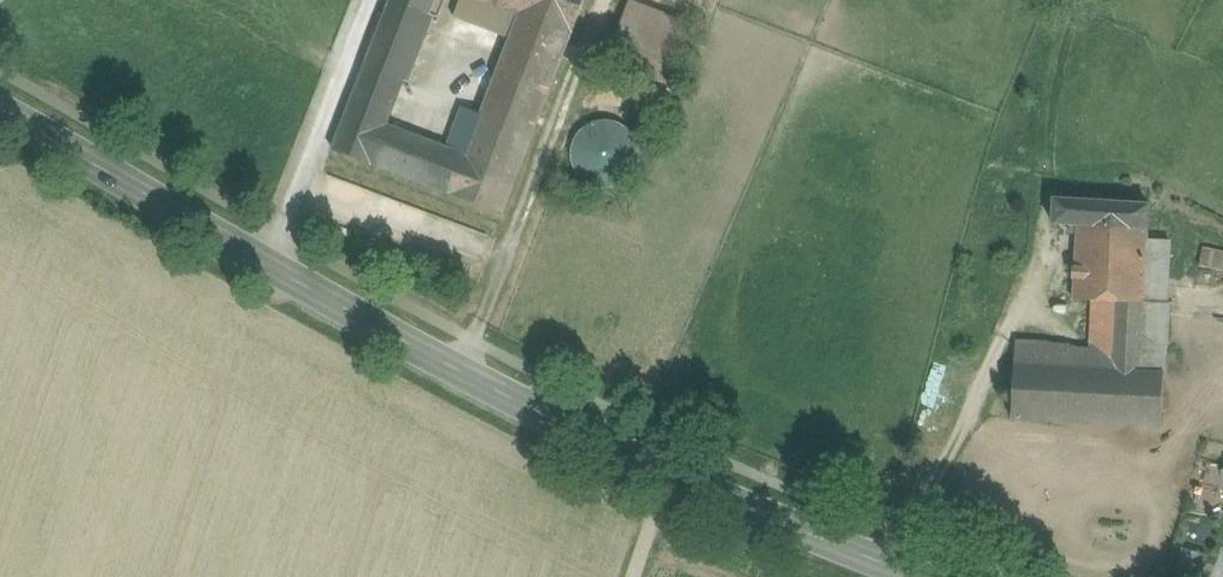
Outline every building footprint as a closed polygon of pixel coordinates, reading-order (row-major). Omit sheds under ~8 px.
[(393,0),(392,0),(367,66),(405,79),(430,13),(393,0)] [(430,13),(436,0),(393,0),(430,13)] [(572,37),(586,0),(472,0),(519,17),(572,37)] [(693,25),(630,2),(608,62),(670,86),(693,25)] [(493,88),(545,108),(572,37),(519,17),(493,88)] [(405,79),(367,66),(360,83),(397,99),(405,79)] [(397,99),(360,83),(333,150),(371,165),(387,124),(397,99)] [(467,154),(450,194),(503,214),(545,108),(493,88),(482,115),(467,154)] [(467,154),(482,115),(462,106),(446,146),(467,154)] [(623,125),(614,122),(604,121),(595,122),(586,127),(579,133),(574,142),(571,151),(572,161),(575,170),(580,178),(588,185),(597,188),(607,189),(617,188),(625,183),(633,176),(638,168),(640,158),(640,149),(636,139),(631,131),(623,125)] [(446,146),(387,124),(371,165),(450,194),(467,154),(446,146)] [(1149,206),(1055,200),(1054,224),(1073,225),(1148,230),(1149,206)] [(1148,230),(1073,225),(1073,233),(1080,234),(1079,248),(1147,252),(1148,239),(1148,230)] [(1145,302),(1169,303),(1171,240),(1148,239),(1147,252),(1145,302)] [(1204,247),(1200,265),(1222,270),(1222,251),(1204,247)] [(1147,252),(1079,248),(1075,299),(1092,300),(1119,302),(1123,302),(1145,304),(1145,302),(1147,252)] [(1090,345),(1041,343),(1040,365),(1116,370),(1119,302),(1092,300),(1090,345)] [(1116,370),(1142,371),(1144,343),(1145,304),(1123,302),(1119,302),(1116,370)] [(1144,343),(1168,345),(1169,303),(1145,302),(1145,304),(1144,343)] [(1017,341),(1016,364),(1040,365),(1041,343),(1017,341)] [(1142,371),(1167,372),(1168,345),(1144,343),(1142,371)] [(1040,365),(1016,364),(1012,420),(1164,428),(1167,372),(1142,371),(1116,370),(1040,365)]
